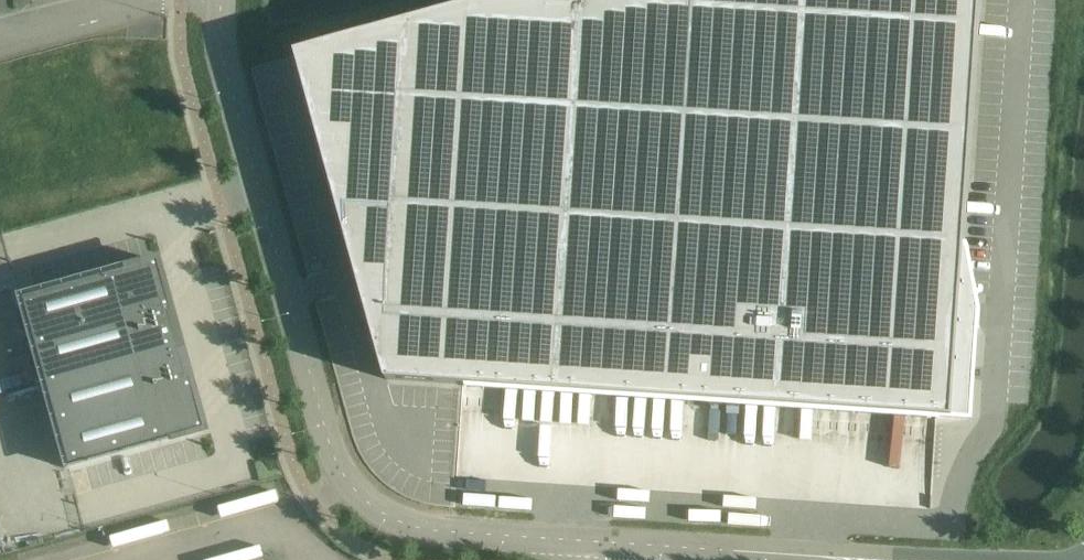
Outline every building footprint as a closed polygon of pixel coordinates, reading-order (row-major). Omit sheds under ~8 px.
[(959,327),(981,0),(601,0),(572,8),(482,2),(296,53),(386,380),(971,419),(977,328),(959,327)] [(316,248),(304,251),(307,261),(319,258),(316,248)] [(120,270),(18,298),(65,469),(148,446),(167,441),(168,440),(201,431),(186,376),(182,378),(172,344),(165,316),(169,315),(154,261),(120,270)]
